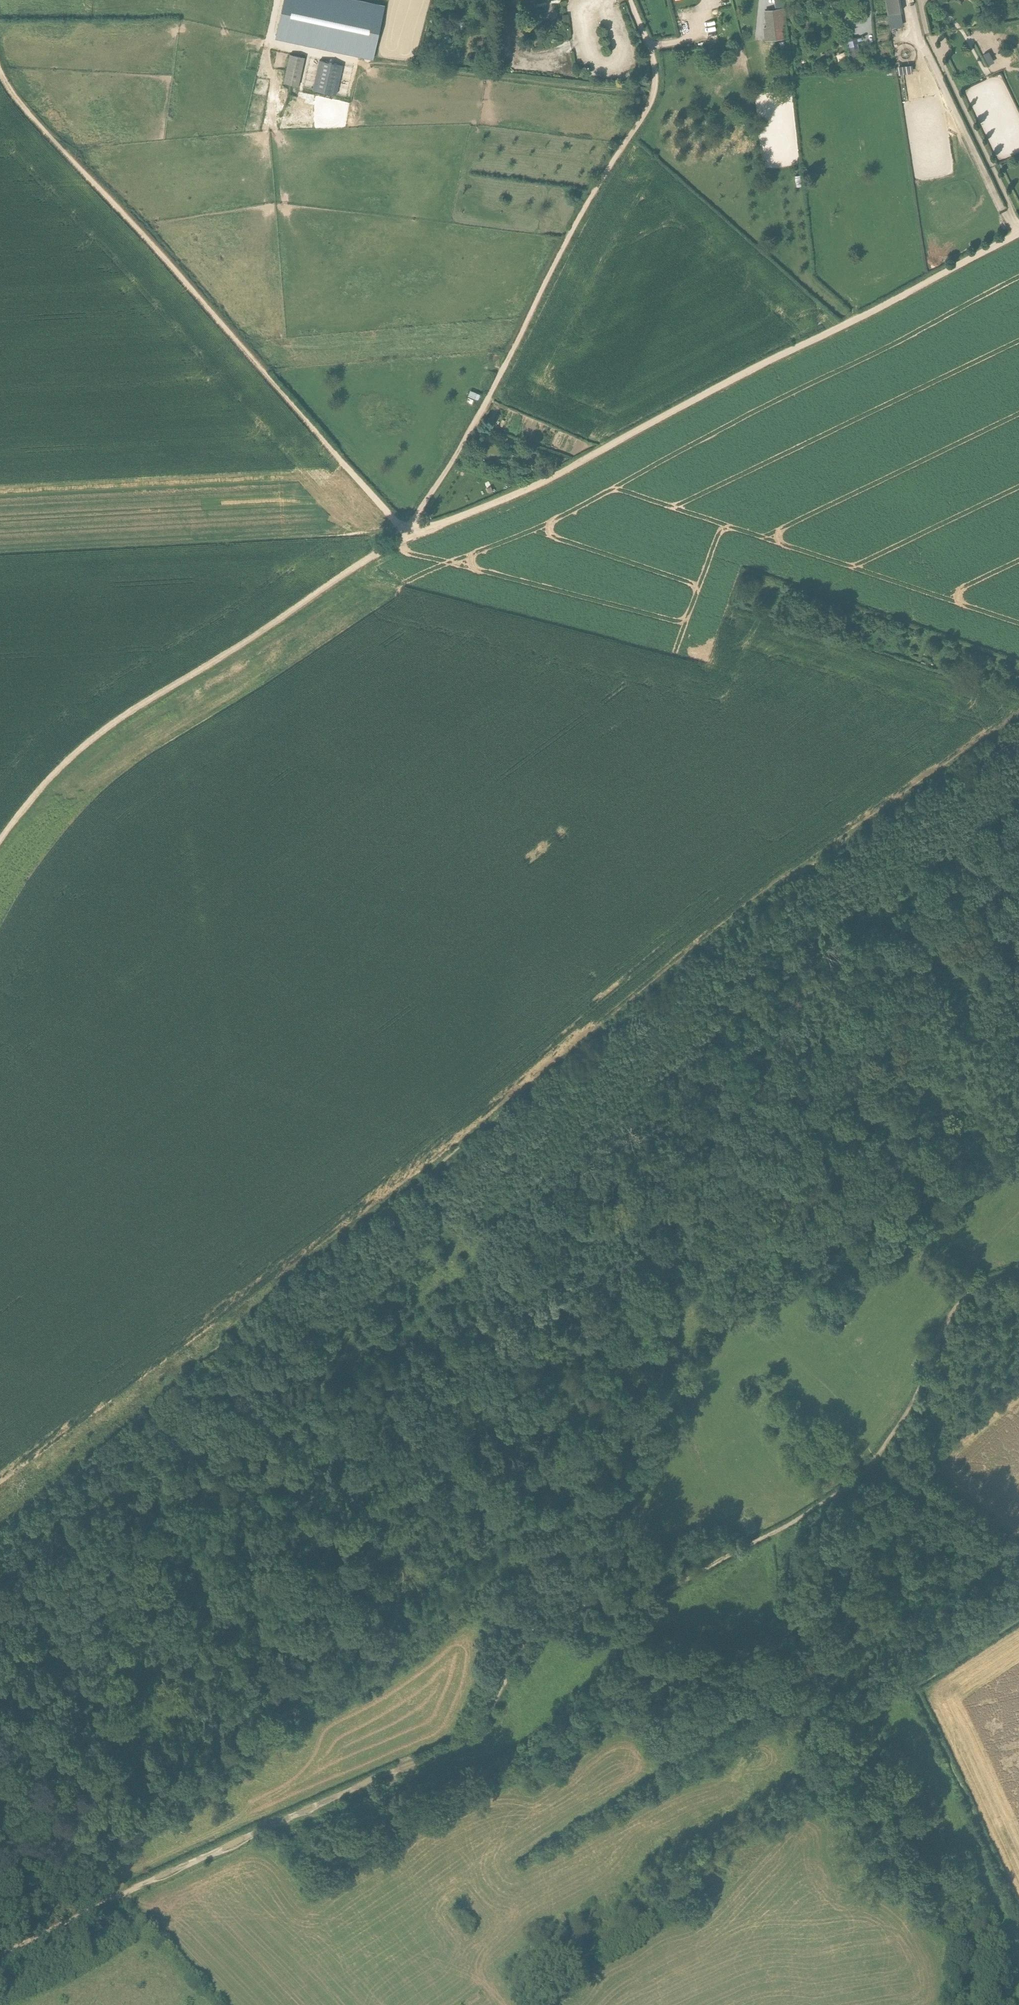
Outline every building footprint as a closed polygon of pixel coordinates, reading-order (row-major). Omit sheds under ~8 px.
[(386,2),(375,0),(284,0),(276,38),(375,57),(386,2)] [(889,14),(900,12),(899,0),(887,0),(889,14)] [(766,41),(786,39),(784,11),(766,12),(768,29),(765,29),(766,41)] [(852,39),(845,40),(852,71),(862,68),(861,64),(862,63),(859,47),(854,48),(852,39)] [(290,54),(284,83),(299,86),(305,57),(290,54)] [(313,91),(336,96),(343,66),(320,61),(313,91)] [(471,389),(469,395),(480,399),(482,393),(471,389)]
